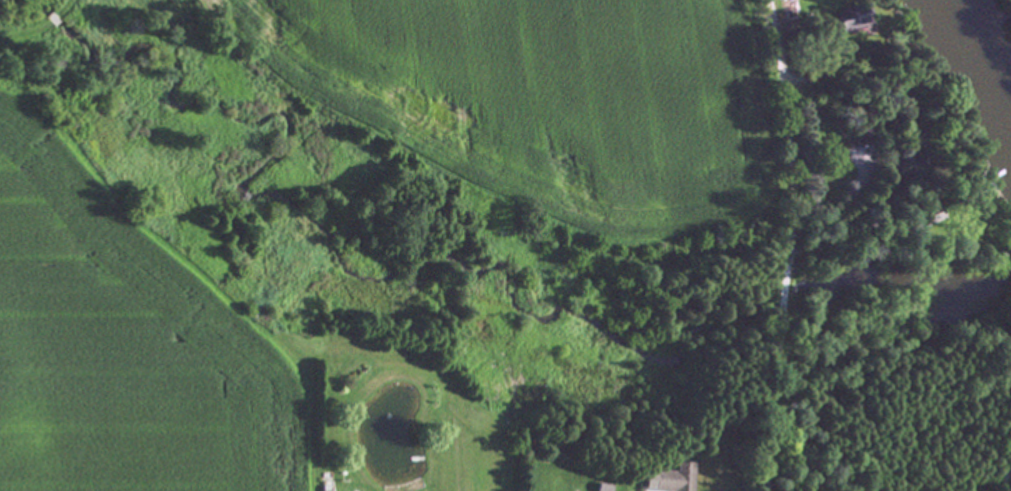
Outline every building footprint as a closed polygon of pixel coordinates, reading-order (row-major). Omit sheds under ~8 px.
[(868,25),(862,6),(834,14),(841,34),(868,25)] [(672,463),(671,471),(641,471),(641,490),(689,490),(690,463),(672,463)]
